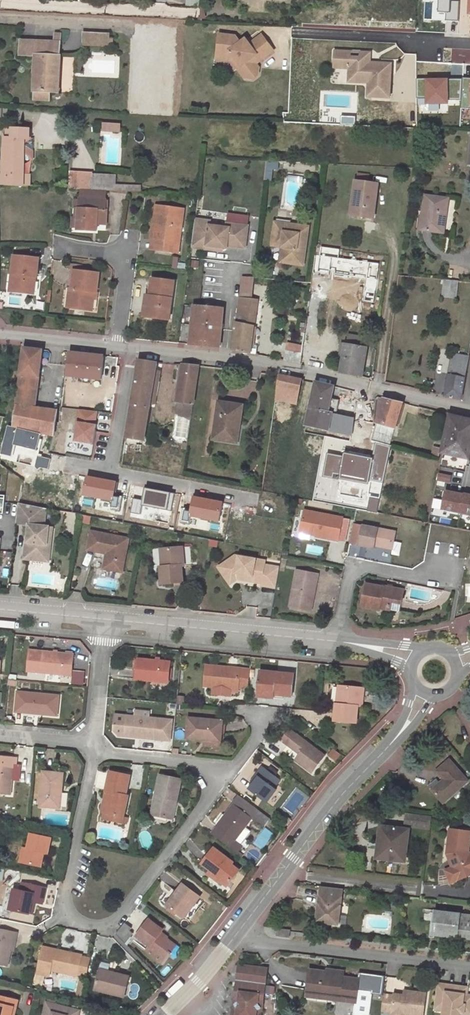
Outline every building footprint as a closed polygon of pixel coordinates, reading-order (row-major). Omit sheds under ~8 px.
[(439,13),(446,14),(446,21),(458,22),(459,2),(451,2),(452,0),(439,0),(439,13)] [(110,33),(82,32),(82,46),(109,47),(110,33)] [(58,94),(61,34),(54,33),(53,42),(21,40),(21,55),(34,56),(32,100),(49,101),(50,93),(58,94)] [(274,50),(263,34),(245,47),(236,35),(221,33),(217,53),(229,55),(232,52),(242,64),(238,67),(245,77),(252,78),(258,74),(259,67),(256,63),(274,50)] [(351,52),(336,51),(335,68),(350,68),(350,75),(360,76),(360,82),(369,83),(368,97),(390,98),(392,64),(371,63),(369,63),(366,60),(371,56),(371,53),(361,52),(361,58),(351,58),(351,52)] [(217,53),(217,57),(232,60),(238,67),(242,64),(232,52),(229,55),(217,53)] [(463,79),(462,101),(461,109),(469,109),(469,79),(463,78),(463,79)] [(429,79),(417,79),(418,98),(429,98),(429,104),(448,103),(448,101),(462,101),(463,79),(447,80),(447,81),(429,81),(429,79)] [(113,132),(114,124),(105,123),(104,131),(113,132)] [(121,125),(114,124),(113,132),(121,132),(121,125)] [(6,129),(6,137),(24,139),(29,139),(29,129),(6,129)] [(18,164),(24,165),(24,150),(24,139),(6,137),(3,137),(3,173),(3,175),(17,175),(18,164)] [(278,163),(270,162),(269,171),(277,171),(278,163)] [(3,175),(3,185),(24,186),(24,174),(24,165),(18,164),(17,175),(3,175)] [(92,188),(92,174),(71,173),(70,188),(92,188)] [(116,175),(92,174),(92,188),(140,191),(141,186),(116,185),(116,175)] [(357,181),(367,182),(368,175),(358,174),(357,181)] [(373,218),(377,184),(367,182),(357,181),(355,181),(353,198),(358,199),(356,216),(373,218)] [(75,219),(78,219),(78,229),(78,230),(93,231),(93,224),(98,225),(107,225),(108,209),(106,209),(106,192),(79,191),(79,208),(75,208),(75,219)] [(447,199),(425,196),(421,229),(443,232),(447,199)] [(157,206),(154,224),(159,225),(157,239),(160,239),(158,250),(177,252),(183,209),(157,206)] [(228,213),(226,224),(248,227),(249,216),(228,213)] [(210,222),(195,220),(195,221),(192,241),(207,243),(207,246),(223,248),(227,249),(227,246),(245,248),(248,227),(226,224),(226,228),(210,226),(210,222)] [(285,264),(303,266),(308,227),(275,223),(272,242),(283,243),(282,248),(286,248),(285,264)] [(159,225),(154,224),(151,249),(158,250),(160,239),(157,239),(159,225)] [(207,243),(192,241),(191,247),(222,251),(223,248),(207,246),(207,243)] [(14,275),(12,292),(32,295),(34,277),(37,277),(39,259),(14,255),(12,275),(14,275)] [(73,289),(70,307),(92,310),(93,299),(93,292),(97,292),(99,273),(73,270),(71,288),(73,289)] [(312,272),(310,288),(318,289),(320,274),(312,272)] [(152,297),(149,318),(169,320),(174,281),(151,278),(149,296),(152,297)] [(457,281),(445,280),(443,296),(454,297),(457,281)] [(240,290),(239,298),(246,299),(248,291),(240,290)] [(143,317),(149,318),(152,297),(149,296),(145,296),(143,317)] [(317,297),(310,297),(309,306),(316,307),(317,297)] [(247,300),(239,299),(236,322),(254,325),(256,303),(247,301),(247,300)] [(223,309),(193,306),(190,345),(219,348),(223,309)] [(254,325),(236,322),(236,323),(235,323),(232,351),(250,354),(254,325)] [(309,334),(304,333),(303,342),(316,344),(316,339),(317,335),(309,334)] [(344,356),(341,374),(361,378),(367,337),(348,334),(346,345),(344,356)] [(301,354),(301,355),(314,357),(316,344),(303,342),(301,354)] [(36,408),(42,350),(24,348),(15,417),(14,426),(49,435),(46,448),(55,450),(59,428),(55,427),(57,411),(36,408)] [(284,361),(299,365),(301,355),(301,354),(286,351),(284,361)] [(105,357),(68,353),(64,384),(100,387),(105,357)] [(462,400),(468,357),(453,354),(445,396),(462,400)] [(157,363),(138,360),(125,438),(144,440),(150,404),(156,370),(157,363)] [(193,403),(198,366),(184,365),(178,402),(183,403),(193,403)] [(161,371),(156,370),(150,404),(155,405),(161,371)] [(299,380),(280,376),(278,387),(277,387),(274,409),(281,410),(283,401),(295,403),(299,380)] [(334,387),(315,383),(310,408),(329,412),(332,400),(334,387)] [(383,399),(371,441),(390,446),(402,404),(383,399)] [(338,401),(332,400),(329,412),(328,413),(332,414),(335,415),(338,401)] [(239,425),(242,406),(219,402),(214,435),(234,438),(236,425),(239,425)] [(191,417),(193,403),(183,403),(181,415),(191,417)] [(329,412),(310,408),(306,425),(328,430),(332,414),(328,413),(329,412)] [(281,410),(274,409),(271,430),(281,432),(282,429),(279,426),(281,410)] [(350,435),(348,445),(348,452),(354,453),(357,435),(352,434),(354,419),(335,415),(332,414),(328,430),(350,435)] [(456,416),(448,453),(469,458),(469,419),(456,416)] [(75,464),(77,457),(44,449),(43,449),(46,437),(14,429),(9,446),(42,455),(40,461),(74,469),(75,464)] [(142,453),(143,445),(135,443),(134,451),(142,453)] [(433,447),(431,456),(438,458),(440,448),(433,447)] [(94,468),(95,460),(77,457),(75,464),(94,468)] [(31,470),(24,481),(29,485),(37,473),(31,470)] [(450,476),(437,473),(436,480),(449,482),(450,476)] [(24,481),(22,480),(20,494),(29,496),(31,486),(29,485),(24,481)] [(112,483),(100,482),(99,488),(111,490),(112,483)] [(348,490),(340,488),(337,503),(346,505),(348,490)] [(460,514),(464,495),(445,491),(441,510),(460,514)] [(19,504),(27,505),(29,496),(20,494),(19,504)] [(464,494),(464,495),(460,514),(469,516),(469,495),(464,494)] [(45,509),(48,510),(50,500),(40,498),(29,496),(27,505),(45,509)] [(66,499),(56,497),(55,503),(65,506),(66,499)] [(93,516),(109,519),(112,504),(95,501),(93,516)] [(19,504),(18,504),(15,523),(29,525),(27,541),(25,541),(23,558),(41,560),(43,544),(46,544),(48,527),(43,526),(45,509),(27,505),(19,504)] [(139,506),(129,504),(127,519),(136,520),(139,506)] [(341,518),(302,510),(298,530),(314,533),(314,536),(336,541),(341,518)] [(88,516),(78,514),(77,521),(87,523),(88,516)] [(395,532),(352,524),(348,543),(373,548),(374,545),(392,549),(394,541),(395,532)] [(51,527),(48,527),(46,544),(43,544),(41,560),(47,561),(51,527)] [(128,537),(90,530),(86,549),(105,553),(102,569),(121,572),(128,537)] [(401,543),(394,541),(392,549),(391,554),(399,555),(401,543)] [(182,547),(163,548),(164,566),(160,566),(162,584),(182,582),(181,565),(183,565),(182,547)] [(276,587),(279,566),(264,564),(265,560),(234,556),(218,568),(229,582),(236,576),(237,573),(242,574),(241,576),(262,579),(261,583),(261,585),(276,587)] [(318,575),(297,571),(291,606),(312,610),(318,575)] [(237,579),(261,583),(262,579),(241,576),(242,574),(237,573),(236,576),(229,582),(231,584),(237,579)] [(380,608),(391,610),(392,602),(401,603),(404,590),(386,587),(386,588),(367,584),(362,607),(380,610),(380,608)] [(392,602),(391,610),(399,611),(401,603),(392,602)] [(71,675),(73,654),(29,650),(27,670),(41,672),(71,675)] [(138,659),(138,660),(137,669),(136,680),(150,681),(166,682),(168,683),(168,679),(169,668),(170,662),(138,659)] [(239,669),(206,666),(204,686),(229,688),(230,691),(237,692),(238,681),(239,669)] [(249,682),(250,670),(239,669),(238,681),(249,682)] [(275,692),(274,695),(291,696),(294,674),(260,671),(258,691),(275,692)] [(166,682),(150,681),(148,691),(165,693),(166,682)] [(364,689),(341,686),(339,703),(337,703),(335,720),(357,722),(358,706),(362,706),(364,689)] [(17,692),(16,709),(40,712),(40,714),(56,715),(58,696),(17,692)] [(119,736),(165,740),(167,719),(151,718),(152,712),(137,710),(136,716),(128,715),(127,723),(116,722),(115,731),(119,736)] [(204,737),(220,739),(221,735),(222,721),(188,718),(187,738),(203,740),(204,737)] [(174,720),(167,719),(165,740),(172,741),(174,720)] [(304,757),(299,763),(312,772),(325,755),(290,730),(282,741),(299,754),(304,757)] [(219,749),(220,739),(204,737),(203,740),(203,747),(219,749)] [(295,760),(299,763),(304,757),(299,754),(295,760)] [(16,766),(17,759),(0,757),(0,793),(10,794),(11,780),(13,766),(16,766)] [(443,803),(468,781),(449,760),(437,771),(444,779),(432,790),(443,803)] [(20,767),(16,766),(13,766),(11,780),(19,781),(20,767)] [(262,766),(255,775),(258,777),(252,783),(249,788),(268,801),(277,790),(274,787),(280,779),(262,766)] [(63,774),(43,772),(40,806),(60,808),(63,774)] [(110,772),(106,792),(108,792),(103,813),(124,817),(126,808),(128,795),(127,795),(131,776),(110,772)] [(173,804),(177,804),(182,779),(159,775),(151,814),(170,818),(173,804)] [(268,801),(249,788),(247,790),(266,804),(268,801)] [(239,796),(233,804),(251,818),(263,826),(269,818),(239,796)] [(251,818),(233,804),(211,833),(229,847),(235,840),(241,844),(250,832),(244,827),(251,818)] [(124,817),(103,813),(102,819),(123,824),(124,817)] [(429,818),(411,816),(409,827),(428,829),(429,818)] [(409,829),(384,826),(381,847),(377,847),(375,858),(405,861),(409,829)] [(448,829),(445,854),(447,860),(450,859),(452,865),(450,868),(455,881),(469,875),(469,853),(468,854),(466,851),(469,832),(448,829)] [(51,838),(30,834),(27,849),(23,849),(20,862),(40,866),(43,852),(47,853),(51,838)] [(234,863),(213,848),(202,863),(211,870),(209,872),(228,886),(239,870),(233,865),(234,863)] [(449,884),(455,881),(450,868),(443,871),(449,884)] [(32,901),(35,902),(42,903),(45,888),(22,883),(20,891),(13,890),(9,909),(29,913),(32,901)] [(200,897),(183,884),(167,904),(184,917),(200,897)] [(342,890),(321,887),(316,923),(338,926),(342,890)] [(435,910),(432,936),(469,940),(469,914),(435,910)] [(149,945),(165,958),(169,953),(170,954),(176,946),(161,934),(162,931),(149,920),(137,936),(138,936),(149,945)] [(125,923),(116,934),(126,943),(133,933),(130,930),(132,928),(125,923)] [(14,932),(0,929),(0,964),(7,965),(10,951),(14,932)] [(276,929),(275,937),(288,938),(289,930),(276,929)] [(136,939),(147,948),(149,945),(138,936),(136,939)] [(161,963),(165,958),(149,945),(147,948),(145,950),(161,963)] [(77,975),(78,971),(81,956),(43,947),(37,973),(49,976),(50,970),(77,976),(77,975)] [(257,1011),(259,1010),(260,1005),(258,1003),(259,994),(264,995),(267,972),(265,969),(250,967),(249,971),(243,970),(242,981),(237,980),(235,990),(241,991),(240,1000),(238,1001),(237,1007),(238,1008),(237,1014),(257,1014),(257,1011)] [(326,969),(325,972),(325,975),(344,977),(345,971),(326,969)] [(129,977),(100,970),(95,989),(124,996),(129,977)] [(325,972),(310,970),(307,992),(329,994),(328,999),(356,1003),(354,1014),(368,1014),(371,994),(383,996),(386,976),(357,972),(356,979),(344,977),(325,975),(325,972)] [(444,1014),(462,1014),(462,1013),(464,1014),(468,988),(438,984),(435,1002),(445,1003),(444,1011),(444,1014)] [(232,1014),(237,1014),(238,1008),(237,1007),(238,1001),(240,1000),(241,991),(235,990),(232,1014)] [(410,992),(410,997),(404,996),(394,995),(394,996),(392,1013),(392,1014),(397,1014),(424,1014),(427,994),(410,992)] [(394,996),(384,995),(382,1011),(392,1013),(394,996)] [(18,1000),(0,996),(0,1014),(14,1014),(18,1000)] [(104,1001),(103,1006),(114,1009),(115,1004),(104,1001)] [(43,1014),(79,1014),(80,1011),(46,1002),(43,1014)] [(445,1003),(435,1002),(434,1010),(444,1011),(445,1003)]
